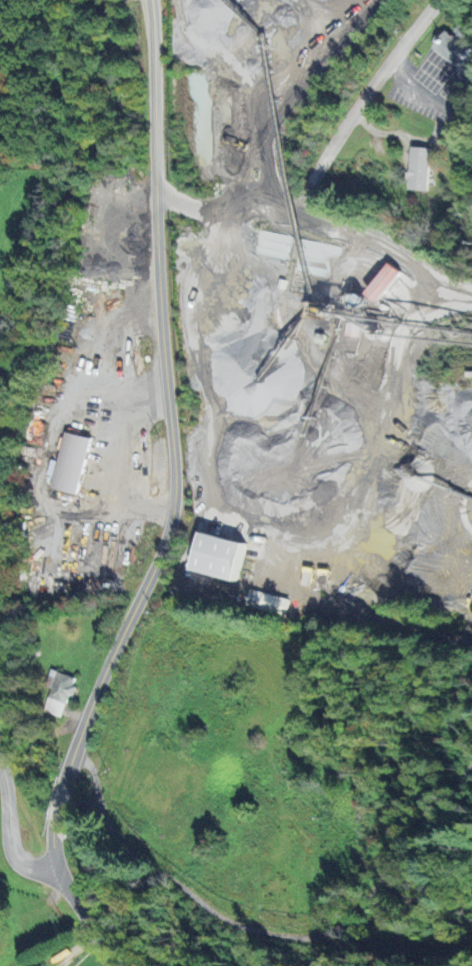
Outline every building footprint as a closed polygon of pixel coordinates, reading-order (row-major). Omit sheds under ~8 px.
[(471,71),(471,46),(471,48),(442,29),(429,49),(469,75),(471,71)] [(406,189),(424,191),(430,149),(412,146),(406,189)] [(375,304),(401,273),(389,263),(363,294),(375,304)] [(88,438),(62,433),(51,490),(77,495),(88,438)] [(232,582),(241,544),(197,534),(188,572),(232,582)] [(288,600),(248,590),(244,607),(284,616),(288,600)] [(60,718),(66,697),(70,697),(76,678),(50,671),(45,687),(50,689),(43,713),(60,718)]
